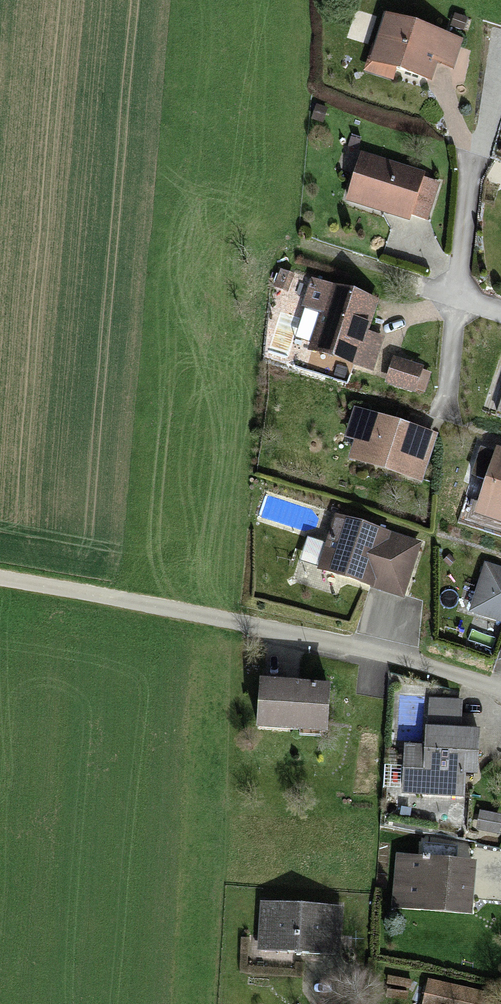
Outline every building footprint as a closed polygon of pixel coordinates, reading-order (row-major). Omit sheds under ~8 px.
[(453,44),(386,22),(372,64),(429,83),(435,66),(445,69),(453,44)] [(436,185),(361,159),(348,196),(424,222),(436,185)] [(359,365),(380,303),(305,277),(296,304),(312,310),(299,345),(359,365)] [(425,367),(395,357),(387,382),(417,391),(425,367)] [(424,482),(439,434),(355,409),(347,437),(358,441),(352,460),(424,482)] [(473,513),(500,521),(500,454),(493,451),(473,513)] [(419,542),(335,517),(319,567),(404,593),(419,542)] [(485,565),(470,610),(500,620),(500,570),(485,565)] [(330,690),(263,683),(258,727),(325,734),(330,690)] [(430,700),(428,728),(460,730),(462,702),(430,700)] [(427,747),(408,746),(404,794),(465,798),(467,775),(476,775),(479,731),(460,730),(428,728),(427,747)] [(481,810),(477,829),(499,833),(500,823),(500,814),(481,810)] [(471,864),(395,858),(391,908),(468,914),(471,864)] [(341,908),(259,903),(256,950),(338,954),(341,908)] [(423,1003),(490,1003),(492,995),(429,980),(423,1003)]
